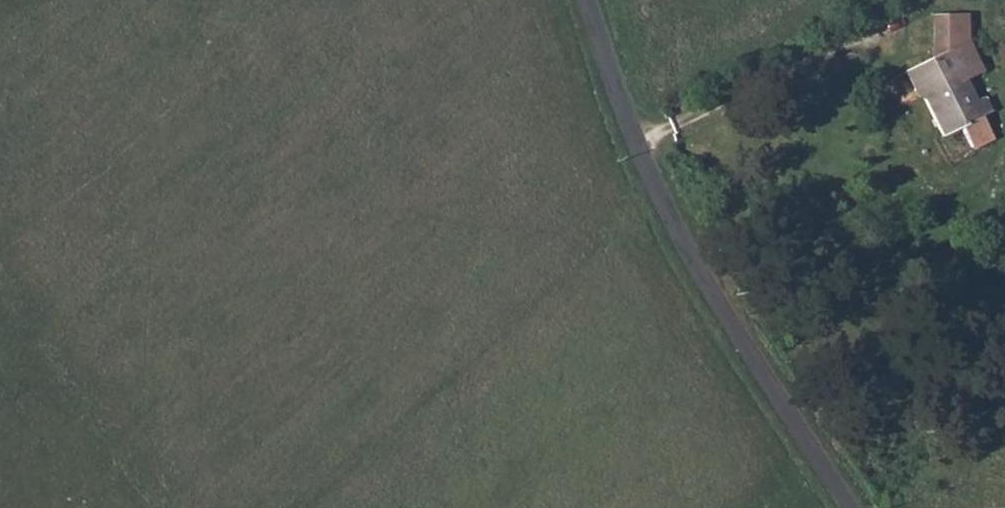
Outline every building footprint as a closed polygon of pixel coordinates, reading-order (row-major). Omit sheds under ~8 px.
[(945,136),(963,127),(973,147),(991,138),(981,118),(990,113),(983,100),(975,104),(963,80),(979,72),(963,15),(935,17),(938,57),(907,72),(916,91),(921,89),(945,136)]
